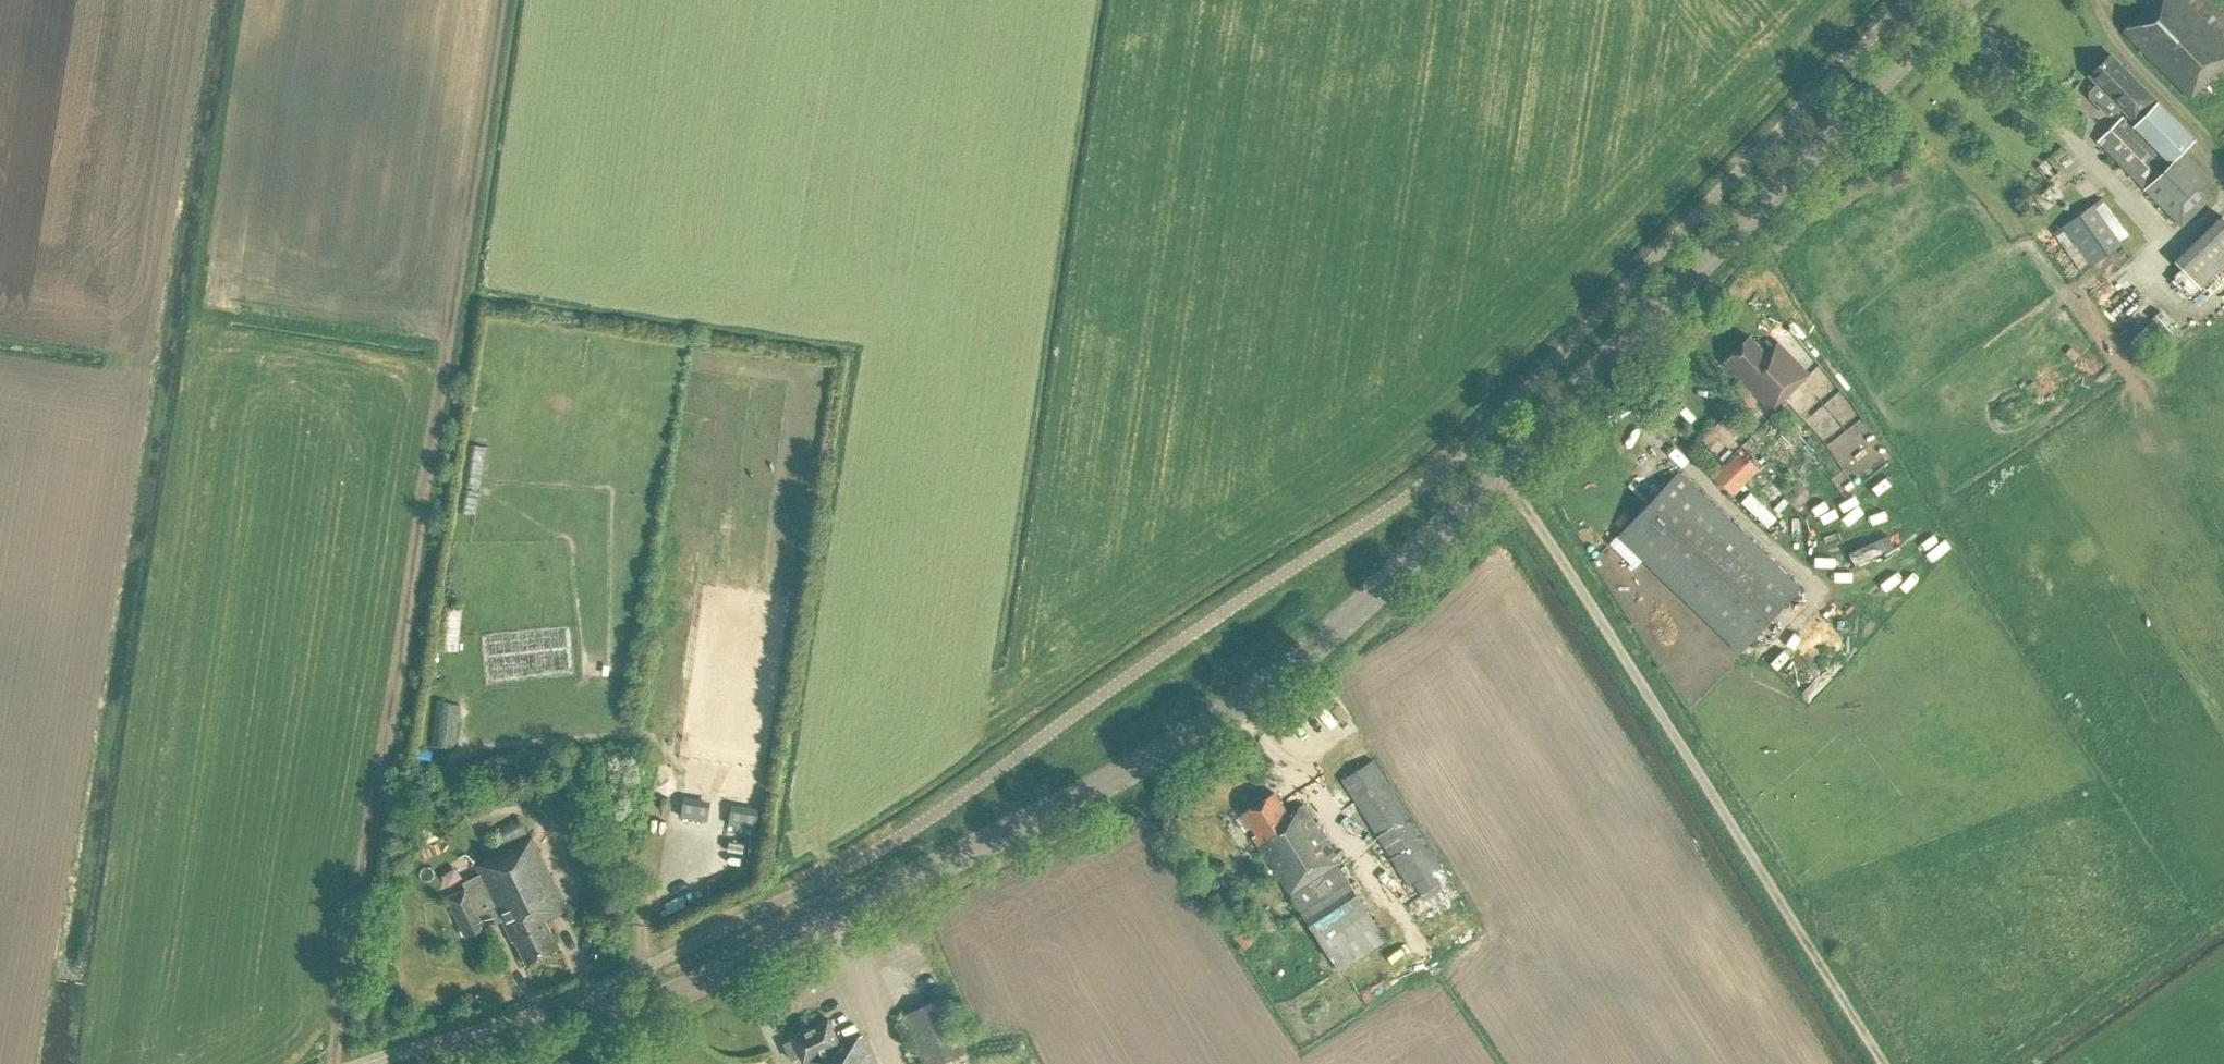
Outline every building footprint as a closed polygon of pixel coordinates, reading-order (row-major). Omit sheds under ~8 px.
[(2122,30),(2190,98),(2223,64),(2223,13),(2210,0),(2152,0),(2122,30)] [(2089,74),(2097,83),(2087,92),(2088,98),(2105,116),(2112,116),(2121,106),(2132,117),(2153,97),(2130,74),(2110,53),(2089,74)] [(2212,179),(2183,150),(2196,137),(2157,99),(2132,124),(2122,115),(2097,141),(2144,187),(2143,188),(2182,226),(2207,201),(2198,192),(2212,179)] [(2129,236),(2101,199),(2064,226),(2092,263),(2129,236)] [(2175,260),(2200,286),(2223,263),(2223,217),(2222,215),(2175,260)] [(2151,317),(2170,334),(2177,326),(2158,309),(2151,317)] [(1766,352),(1749,336),(1723,362),(1772,410),(1809,373),(1777,341),(1766,352)] [(1766,460),(1791,486),(1820,457),(1775,412),(1712,475),(1731,494),(1766,460)] [(1678,471),(1618,535),(1741,651),(1802,587),(1678,471)] [(1781,523),(1823,525),(1823,515),(1782,513),(1781,523)] [(440,644),(460,647),(466,604),(446,601),(440,644)] [(460,742),(461,698),(436,698),(435,742),(460,742)] [(429,765),(432,750),(419,747),(416,762),(429,765)] [(1461,897),(1448,876),(1372,759),(1342,778),(1398,866),(1384,875),(1396,894),(1415,881),(1422,892),(1404,906),(1417,926),(1461,897)] [(1274,792),(1243,812),(1256,833),(1252,835),(1338,969),(1385,938),(1337,864),(1340,861),(1301,802),(1287,811),(1274,792)] [(683,796),(680,817),(707,821),(710,801),(683,796)] [(758,809),(731,805),(728,824),(755,828),(758,809)] [(464,882),(467,887),(447,897),(466,937),(486,927),(486,926),(502,919),(513,941),(515,939),(527,964),(560,948),(545,919),(568,908),(532,836),(475,864),(480,873),(464,882)] [(901,1015),(924,1063),(936,1063),(966,1050),(940,997),(901,1015)] [(791,1036),(792,1039),(783,1043),(791,1059),(799,1056),(802,1063),(807,1061),(808,1063),(876,1063),(861,1034),(841,1044),(828,1018),(791,1036)]
